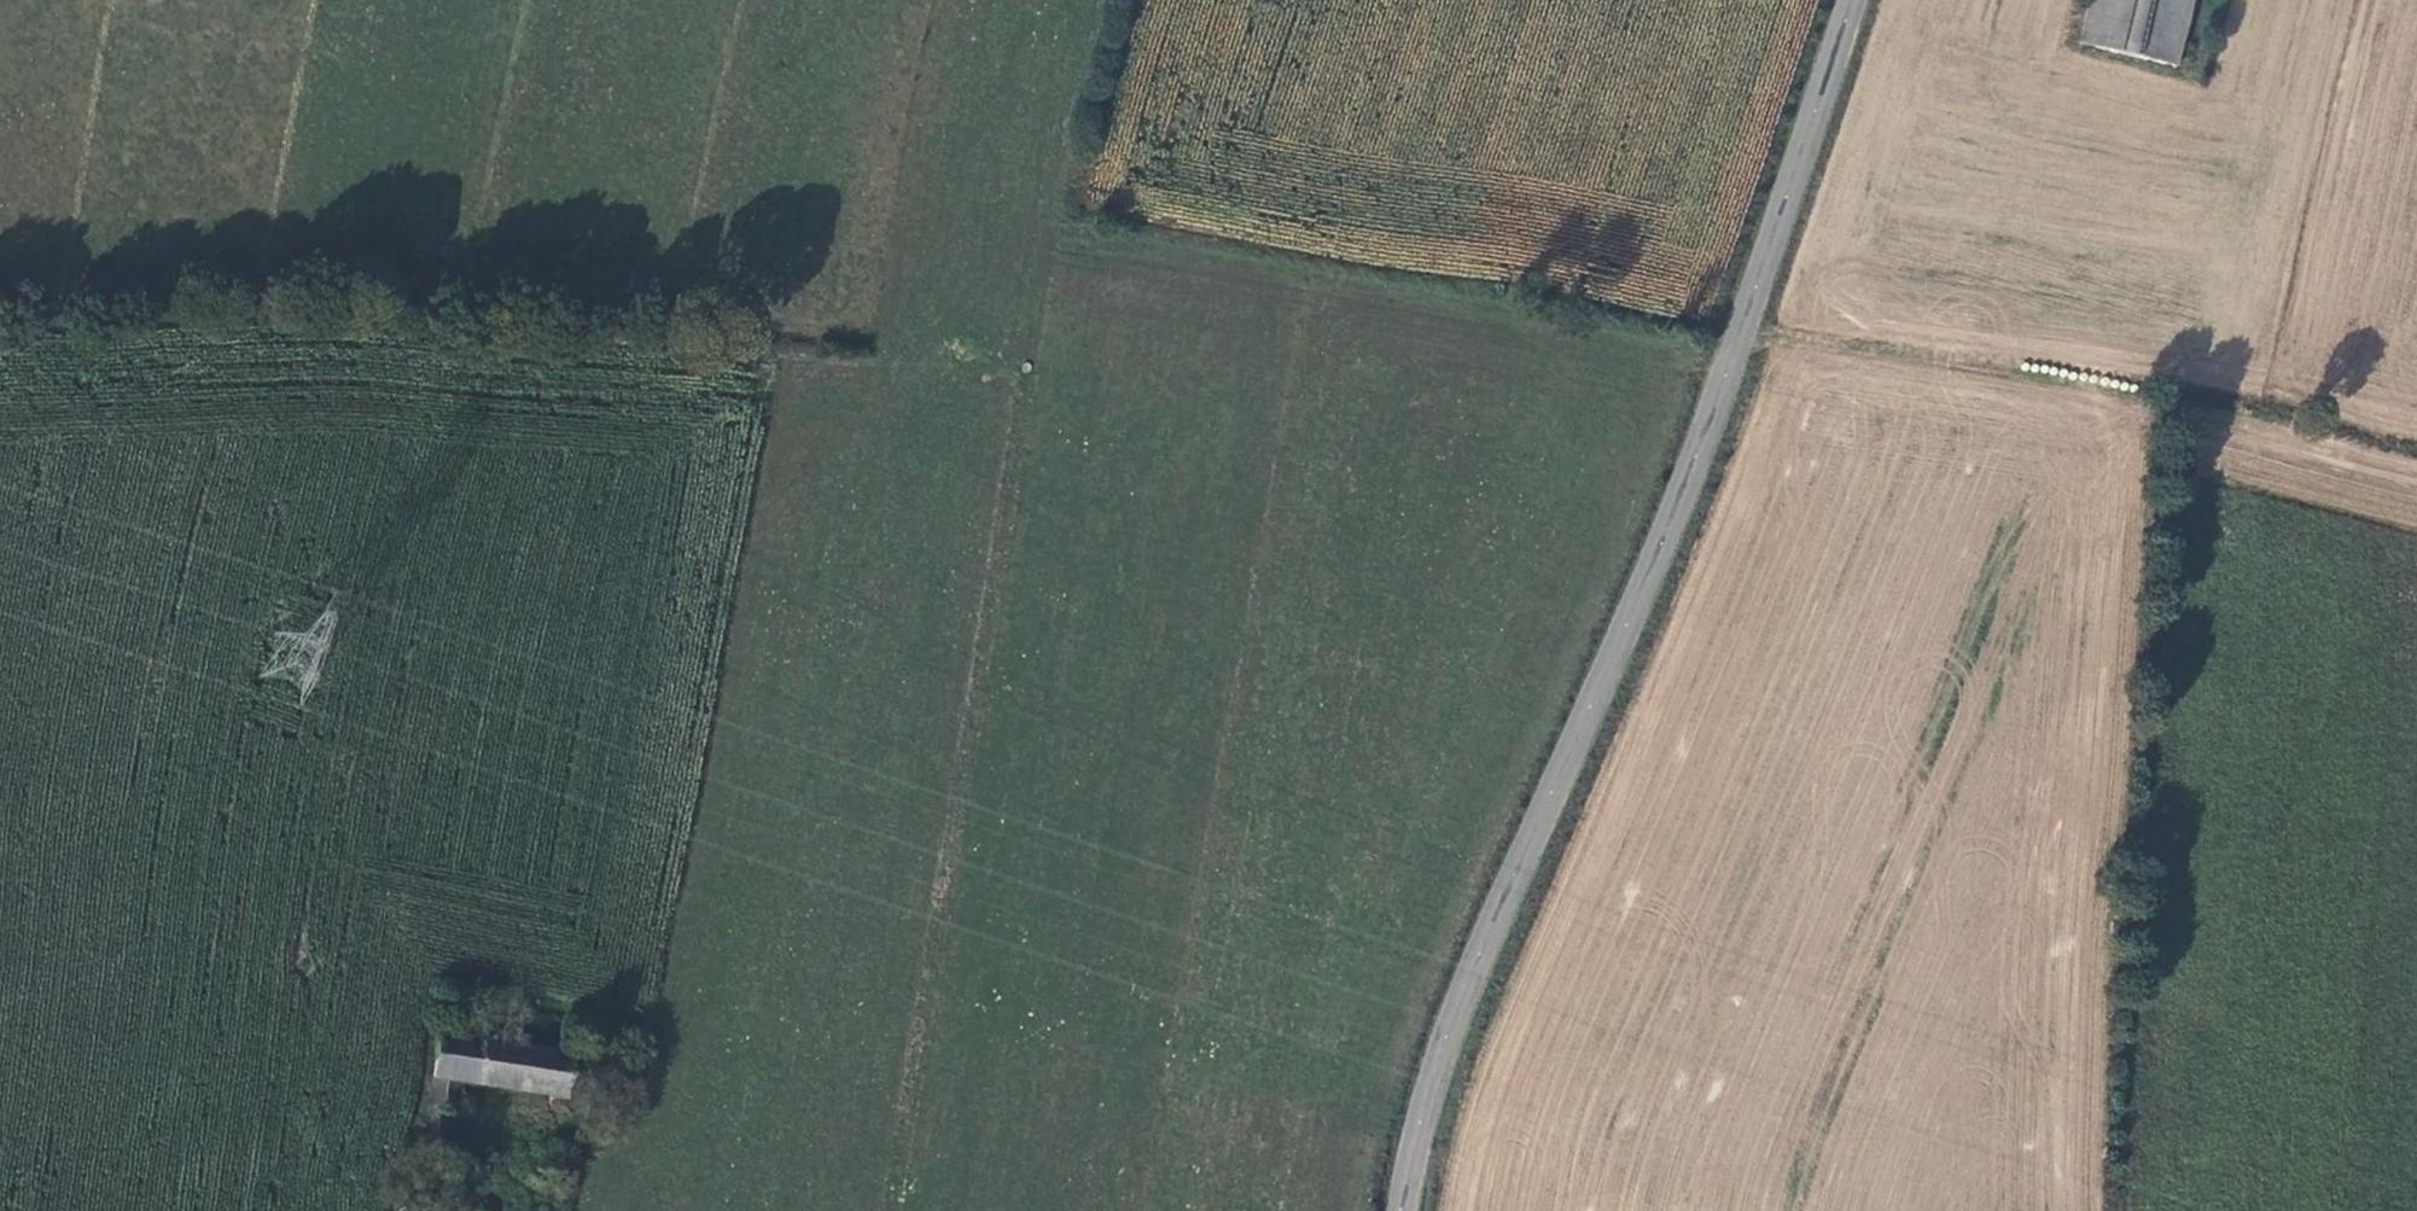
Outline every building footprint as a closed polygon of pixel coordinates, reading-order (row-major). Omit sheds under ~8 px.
[(2068,46),(2163,71),(2182,0),(2081,0),(2068,46)] [(554,1103),(563,1057),(433,1034),(410,1143),(431,1147),(436,1115),(446,1116),(454,1086),(554,1103)]
